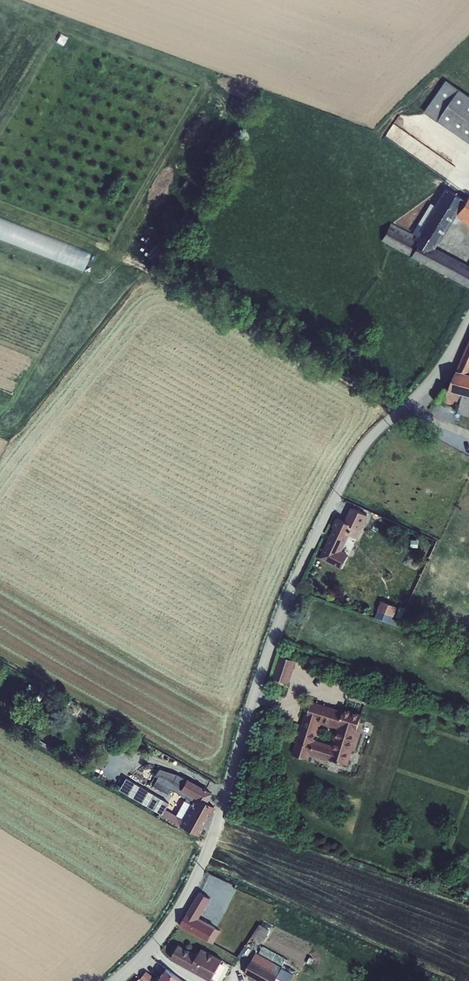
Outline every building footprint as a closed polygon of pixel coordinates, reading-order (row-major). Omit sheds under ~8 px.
[(446,81),(424,112),(437,122),(428,136),(468,164),(468,163),(468,97),(446,81)] [(390,223),(381,241),(410,256),(410,257),(468,288),(468,267),(434,249),(437,243),(438,244),(454,217),(468,226),(468,194),(464,201),(444,188),(433,206),(429,204),(417,224),(417,225),(412,233),(415,235),(415,236),(390,223)] [(74,242),(0,220),(0,239),(69,259),(74,242)] [(448,391),(444,389),(437,401),(459,407),(457,413),(468,416),(468,341),(448,391)] [(368,516),(351,508),(343,522),(335,518),(331,527),(334,529),(321,558),(341,569),(347,555),(342,551),(349,536),(357,539),(361,531),(368,516)] [(381,599),(378,609),(394,614),(397,605),(381,599)] [(377,611),(376,617),(400,622),(404,606),(398,605),(396,615),(377,611)] [(285,657),(279,655),(272,678),(289,683),(296,660),(285,657)] [(344,709),(343,711),(312,702),(309,711),(307,711),(293,755),(308,760),(310,754),(347,766),(352,750),(355,751),(364,723),(360,722),(362,714),(344,709)] [(192,801),(194,798),(180,790),(186,779),(176,774),(159,769),(154,776),(146,790),(138,786),(125,779),(118,790),(179,825),(191,804),(182,800),(174,814),(164,809),(171,796),(173,791),(192,801)] [(198,836),(213,807),(206,803),(211,793),(186,779),(180,790),(194,798),(192,801),(191,804),(179,825),(198,836)] [(215,943),(222,928),(200,917),(211,896),(196,889),(178,925),(215,943)] [(258,925),(252,937),(263,942),(268,930),(258,925)] [(201,946),(197,952),(178,942),(170,957),(210,979),(222,957),(201,946)] [(261,953),(282,962),(285,956),(263,947),(261,953)] [(262,980),(291,980),(296,972),(255,950),(244,971),(262,980)] [(163,966),(154,980),(186,980),(163,966)]
